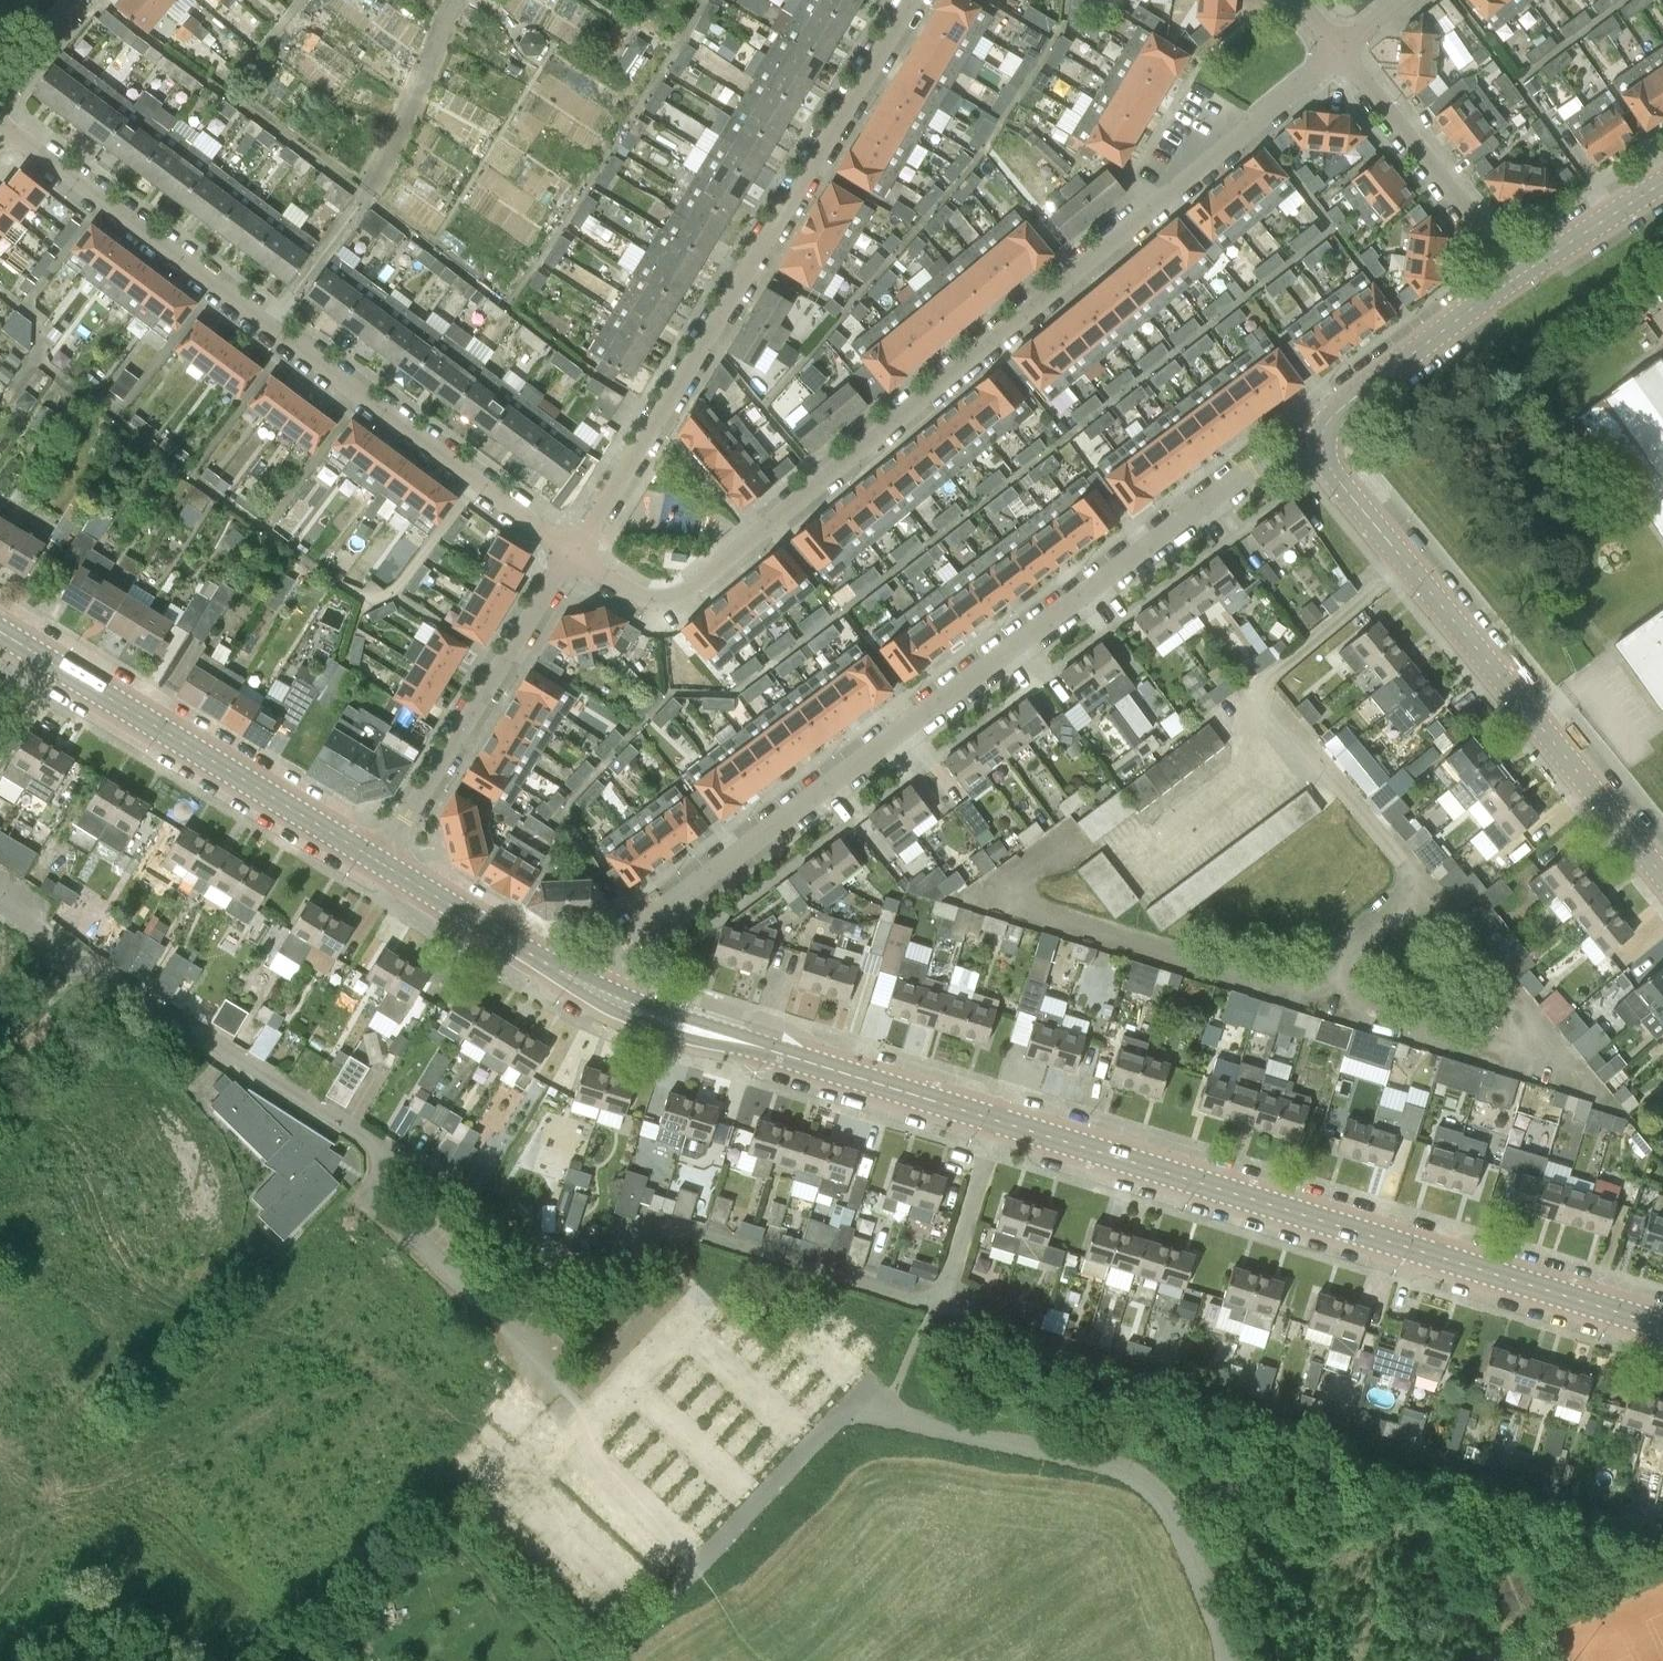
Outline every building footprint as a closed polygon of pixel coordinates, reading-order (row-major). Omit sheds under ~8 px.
[(151,0),(121,0),(116,7),(148,33),(165,12),(151,0)] [(165,12),(173,3),(175,0),(151,0),(165,12)] [(218,2),(219,0),(229,9),(236,0),(216,0),(218,2)] [(770,3),(766,0),(738,0),(737,2),(763,17),(770,3)] [(807,0),(803,0),(792,18),(835,44),(847,25),(807,0)] [(851,0),(807,0),(847,25),(859,5),(851,0)] [(936,7),(981,35),(992,17),(964,0),(940,0),(936,7)] [(1085,0),(1070,0),(1069,9),(1084,11),(1085,0)] [(1101,1),(1092,0),(1085,0),(1084,11),(1100,13),(1101,1)] [(1198,17),(1204,24),(1189,36),(1184,31),(1176,43),(1192,53),(1232,20),(1234,0),(1199,0),(1198,17)] [(1377,0),(1352,0),(1363,12),(1377,0)] [(1436,57),(1438,38),(1453,27),(1462,39),(1472,31),(1463,19),(1464,18),(1449,0),(1442,0),(1403,33),(1401,55),(1436,57)] [(1499,0),(1471,0),(1498,32),(1514,18),(1499,0)] [(1526,0),(1499,0),(1514,18),(1530,5),(1526,0)] [(1607,0),(1599,0),(1592,5),(1599,15),(1611,5),(1607,0)] [(1633,0),(1632,0),(1620,8),(1628,19),(1640,9),(1633,0)] [(1640,9),(1653,0),(1633,0),(1640,9)] [(1116,3),(1101,1),(1100,13),(1114,16),(1116,3)] [(709,2),(701,17),(712,22),(719,7),(709,2)] [(1131,15),(1145,23),(1151,13),(1138,4),(1131,15)] [(1036,24),(1042,13),(1028,5),(1022,15),(1036,24)] [(981,35),(936,7),(925,26),(970,53),(981,35)] [(1084,11),(1069,9),(1067,20),(1082,23),(1084,11)] [(111,29),(118,20),(106,10),(99,20),(111,29)] [(1570,21),(1577,30),(1591,20),(1584,10),(1570,21)] [(1055,22),(1042,13),(1036,24),(1049,32),(1055,22)] [(1151,13),(1145,23),(1158,32),(1164,21),(1151,13)] [(200,24),(190,15),(181,25),(192,34),(200,24)] [(1599,25),(1606,34),(1619,25),(1612,16),(1599,25)] [(724,28),(712,22),(701,17),(695,30),(691,37),(701,43),(716,51),(719,46),(704,38),(706,35),(707,32),(720,38),(724,28)] [(835,44),(792,18),(780,37),(823,64),(835,44)] [(130,30),(118,20),(111,29),(123,39),(130,30)] [(1577,30),(1570,21),(1559,29),(1566,39),(1577,30)] [(200,24),(192,34),(201,41),(209,32),(200,24)] [(192,34),(181,25),(173,35),(184,44),(192,34)] [(1606,34),(1599,25),(1587,34),(1594,44),(1606,34)] [(970,53),(925,26),(914,44),(959,71),(970,53)] [(1126,45),(1175,74),(1177,75),(1188,56),(1138,26),(1126,45)] [(1041,51),(1049,39),(1029,27),(1021,38),(1041,51)] [(538,56),(545,44),(538,33),(525,33),(519,44),(525,56),(538,56)] [(823,64),(780,37),(776,35),(764,55),(811,83),(823,64)] [(1062,35),(1054,49),(1064,55),(1072,42),(1062,35)] [(143,55),(150,46),(138,36),(131,46),(143,55)] [(641,55),(649,44),(637,36),(630,48),(641,55)] [(1550,36),(1535,47),(1543,57),(1557,46),(1550,36)] [(731,60),(740,46),(726,37),(717,52),(731,60)] [(688,64),(697,51),(687,44),(678,57),(688,64)] [(959,71),(914,44),(903,62),(948,89),(959,71)] [(1042,51),(1041,51),(1032,45),(1022,60),(1032,66),(1042,51)] [(1115,62),(1164,92),(1175,74),(1126,45),(1115,62)] [(1478,65),(1490,55),(1483,45),(1470,55),(1478,65)] [(150,46),(143,55),(156,65),(163,55),(150,46)] [(1648,56),(1662,77),(1662,46),(1648,56)] [(1543,57),(1535,47),(1525,55),(1532,65),(1543,57)] [(1064,55),(1054,49),(1046,62),(1055,68),(1064,55)] [(33,93),(52,107),(83,65),(64,51),(33,93)] [(1032,66),(1022,60),(1009,51),(1007,53),(1015,58),(1012,62),(1018,66),(1014,72),(1024,78),(1032,66)] [(1553,60),(1560,70),(1572,60),(1566,51),(1553,60)] [(811,83),(764,55),(752,74),(755,76),(799,103),(811,83)] [(1426,107),(1427,106),(1436,99),(1425,86),(1434,79),(1436,57),(1401,55),(1400,74),(1426,107)] [(1648,56),(1631,68),(1662,114),(1662,77),(1648,56)] [(688,64),(678,57),(670,71),(680,77),(688,64)] [(1560,70),(1553,60),(1540,70),(1547,79),(1560,70)] [(948,89),(903,62),(892,80),(937,107),(948,89)] [(1104,80),(1153,110),(1164,92),(1115,62),(1104,80)] [(179,82),(186,72),(174,63),(167,73),(179,82)] [(83,65),(52,107),(69,120),(100,78),(83,65)] [(1631,68),(1612,81),(1604,69),(1598,73),(1617,101),(1623,97),(1646,130),(1662,118),(1662,114),(1631,68)] [(1039,71),(1030,84),(1041,91),(1049,78),(1039,71)] [(186,72),(179,82),(191,91),(199,81),(186,72)] [(1494,80),(1504,93),(1513,85),(1504,73),(1494,80)] [(799,103),(755,76),(744,96),(787,123),(799,103)] [(1531,76),(1522,83),(1523,84),(1531,95),(1540,88),(1534,81),(1531,76)] [(100,78),(69,120),(87,133),(118,91),(100,78)] [(1445,92),(1436,99),(1427,106),(1436,118),(1435,119),(1441,127),(1443,126),(1450,135),(1490,104),(1474,85),(1470,88),(1462,79),(1445,92)] [(937,107),(892,80),(881,98),(926,126),(937,107)] [(1094,98),(1142,128),(1153,110),(1104,80),(1094,98)] [(654,94),(664,100),(697,121),(705,109),(672,89),(662,82),(654,94)] [(1000,95),(1010,101),(1018,88),(1008,82),(1000,95)] [(1041,91),(1030,84),(1022,97),(1033,104),(1041,91)] [(1513,85),(1504,93),(1513,105),(1523,98),(1513,85)] [(118,91),(87,133),(104,146),(135,104),(118,91)] [(218,111),(225,101),(212,92),(205,101),(218,111)] [(1604,92),(1584,106),(1614,150),(1623,143),(1624,145),(1633,139),(1631,136),(1633,135),(1604,92)] [(664,100),(654,94),(645,108),(655,115),(664,100)] [(1010,101),(1000,95),(991,108),(1001,114),(1010,101)] [(787,123),(744,96),(732,116),(775,142),(787,123)] [(926,126),(881,98),(870,116),(915,144),(926,126)] [(1082,117),(1131,146),(1142,128),(1094,98),(1082,117)] [(225,101),(218,111),(230,120),(237,110),(225,101)] [(135,104),(104,146),(122,159),(153,118),(135,104)] [(1472,165),(1482,157),(1491,151),(1482,139),(1504,122),(1490,104),(1450,135),(1457,145),(1456,146),(1463,154),(1464,154),(1472,164),(1472,165)] [(1614,150),(1584,106),(1563,121),(1593,164),(1596,161),(1597,163),(1606,157),(1605,156),(1614,150)] [(971,126),(977,129),(988,136),(998,120),(977,107),(974,113),(977,114),(971,126)] [(1133,148),(1131,146),(1082,117),(1067,107),(1056,126),(1071,135),(1084,143),(1122,166),(1133,148)] [(1302,146),(1325,148),(1328,115),(1306,113),(1273,140),(1282,151),(1296,139),(1302,146)] [(1328,115),(1325,148),(1347,150),(1354,145),(1365,159),(1376,150),(1350,118),(1328,115)] [(775,142),(732,116),(720,135),(763,162),(775,142)] [(915,144),(870,116),(859,134),(904,162),(915,144)] [(153,118),(122,159),(140,173),(171,131),(153,118)] [(1530,125),(1539,137),(1548,131),(1539,118),(1530,125)] [(638,119),(629,132),(639,138),(648,125),(638,119)] [(256,139),(263,129),(251,120),(244,130),(248,133),(236,149),(244,155),(256,139)] [(1068,135),(1057,128),(1052,136),(1063,143),(1068,135)] [(171,131),(140,173),(160,188),(193,144),(172,129),(171,131)] [(263,129),(256,139),(269,148),(276,139),(263,129)] [(980,150),(988,136),(977,129),(968,144),(980,150)] [(1063,176),(1071,167),(1040,138),(1041,137),(1033,130),(1025,139),(1033,146),(1032,147),(1063,176)] [(1548,131),(1539,137),(1548,150),(1557,143),(1548,131)] [(639,138),(629,132),(621,145),(631,151),(639,138)] [(904,162),(859,134),(848,152),(893,180),(904,162)] [(763,162),(720,135),(708,155),(751,181),(763,162)] [(1078,152),(1084,143),(1071,135),(1066,144),(1078,152)] [(261,147),(254,142),(246,152),(253,158),(261,147)] [(193,144),(160,188),(181,203),(213,160),(193,144)] [(1079,153),(1091,159),(1095,152),(1084,145),(1079,153)] [(292,166),(299,156),(287,147),(280,156),(292,166)] [(1262,149),(1244,165),(1277,205),(1295,190),(1262,149)] [(963,151),(953,163),(962,171),(972,159),(963,151)] [(893,180),(848,152),(837,170),(882,198),(893,180)] [(751,181),(708,155),(696,174),(740,201),(751,181)] [(312,165),(299,156),(292,166),(305,175),(312,165)] [(605,169),(615,175),(624,162),(613,156),(605,169)] [(1482,157),(1472,165),(1498,199),(1520,202),(1525,168),(1501,165),(1493,171),(1482,157)] [(1355,212),(1396,178),(1389,170),(1390,169),(1383,159),(1381,160),(1380,159),(1340,192),(1355,212)] [(213,160),(181,203),(198,216),(229,175),(212,162),(214,160),(213,160)] [(962,171),(953,163),(943,175),(952,182),(962,171)] [(1295,172),(1305,184),(1314,177),(1305,164),(1295,172)] [(1277,205),(1244,165),(1225,180),(1259,220),(1277,205)] [(1545,170),(1525,168),(1520,202),(1542,205),(1575,179),(1567,168),(1552,180),(1545,170)] [(615,175),(605,169),(596,182),(607,188),(615,175)] [(8,187),(32,206),(36,209),(48,193),(20,170),(8,187)] [(1079,176),(1069,183),(1098,218),(1126,195),(1106,171),(1088,187),(1079,176)] [(962,184),(972,192),(982,180),(972,172),(962,184)] [(327,191),(334,182),(321,173),(314,182),(327,191)] [(740,201),(696,174),(684,194),(728,221),(740,201)] [(1317,174),(1314,177),(1305,184),(1312,193),(1324,184),(1317,174)] [(229,175),(198,216),(216,230),(247,188),(229,175)] [(1396,178),(1355,212),(1370,230),(1411,198),(1409,196),(1411,195),(1404,186),(1403,187),(1396,178)] [(1259,220),(1225,180),(1207,195),(1240,236),(1259,220)] [(334,182),(327,191),(323,197),(342,211),(353,196),(334,182)] [(1098,218),(1069,183),(1060,191),(1069,202),(1050,217),(1070,241),(1098,218)] [(8,187),(4,184),(0,189),(0,206),(17,218),(20,221),(32,206),(8,187)] [(831,184),(817,206),(860,232),(874,210),(831,184)] [(934,184),(924,196),(933,204),(943,192),(934,184)] [(962,203),(972,192),(962,184),(952,195),(962,203)] [(247,188),(216,230),(234,243),(265,202),(247,188)] [(728,221),(684,194),(672,214),(716,240),(728,221)] [(1240,236),(1207,195),(1188,210),(1222,251),(1240,236)] [(579,209),(589,215),(597,202),(587,196),(579,209)] [(933,204),(924,196),(914,208),(923,216),(933,204)] [(911,222),(917,213),(897,201),(891,210),(911,222)] [(265,202),(234,243),(252,256),(282,215),(265,202)] [(934,216),(944,224),(954,212),(945,204),(934,216)] [(1410,235),(1408,256),(1442,259),(1444,238),(1419,204),(1408,213),(1420,228),(1410,235)] [(860,232),(817,206),(815,205),(803,225),(848,253),(860,232)] [(4,235),(17,218),(0,206),(0,232),(4,235)] [(1337,226),(1347,218),(1337,206),(1327,213),(1337,226)] [(376,239),(378,235),(388,223),(371,209),(358,225),(376,239)] [(589,215),(579,209),(570,222),(580,228),(582,225),(589,215)] [(998,225),(1033,267),(1035,270),(1063,246),(1040,219),(1030,228),(1016,210),(998,225)] [(1159,234),(1161,237),(1197,280),(1214,265),(1211,261),(1223,252),(1222,251),(1188,210),(1159,234)] [(716,240),(672,214),(660,233),(704,260),(716,240)] [(282,215),(252,256),(270,270),(300,228),(282,215)] [(589,215),(582,225),(593,231),(599,222),(589,215)] [(933,236),(944,224),(934,216),(924,228),(933,236)] [(1347,218),(1337,226),(1346,238),(1356,231),(1347,218)] [(72,219),(63,231),(71,237),(80,225),(72,219)] [(388,223),(378,235),(386,241),(388,238),(393,242),(394,241),(398,244),(405,235),(401,232),(388,223)] [(1313,224),(1301,233),(1309,243),(1321,234),(1313,224)] [(82,277),(110,239),(92,225),(63,263),(82,277)] [(792,247),(835,273),(848,253),(803,225),(790,246),(792,247)] [(1033,267),(998,225),(982,238),(1017,281),(1033,267)] [(300,228),(270,270),(288,283),(308,255),(319,242),(300,228)] [(71,237),(63,231),(54,243),(62,249),(71,237)] [(704,260),(660,233),(657,231),(645,251),(692,279),(704,260)] [(891,252),(901,241),(892,233),(882,244),(891,252)] [(1309,243),(1301,233),(1289,243),(1297,253),(1309,243)] [(552,249),(562,255),(571,242),(561,236),(552,249)] [(907,248),(916,256),(926,244),(917,236),(907,248)] [(1145,250),(1180,293),(1197,280),(1161,237),(1145,250)] [(1017,281),(982,238),(965,252),(1000,294),(1017,281)] [(99,289),(127,252),(110,239),(82,277),(99,289)] [(404,250),(416,259),(423,249),(411,240),(404,250)] [(1326,240),(1314,250),(1321,259),(1334,250),(1326,240)] [(1359,255),(1367,266),(1380,257),(1372,246),(1359,255)] [(835,273),(792,247),(779,268),(822,294),(835,273)] [(905,268),(916,256),(907,248),(896,260),(905,268)] [(423,249),(416,259),(436,275),(444,265),(423,249)] [(577,265),(562,255),(552,249),(544,262),(554,268),(558,262),(573,271),(577,265)] [(1129,263),(1164,306),(1180,293),(1145,250),(1129,263)] [(1321,259),(1314,250),(1302,259),(1309,269),(1321,259)] [(692,279),(645,251),(633,270),(680,299),(692,279)] [(867,263),(875,271),(886,259),(877,251),(867,263)] [(116,302),(144,265),(127,252),(99,289),(116,302)] [(1000,294),(965,252),(949,265),(984,308),(1000,294)] [(1277,252),(1265,262),(1272,272),(1284,262),(1277,252)] [(46,253),(39,262),(48,268),(54,259),(46,253)] [(323,310),(354,269),(336,255),(305,296),(323,310)] [(1442,259),(1408,256),(1406,277),(1413,286),(1398,297),(1406,307),(1440,281),(1442,259)] [(1380,257),(1367,266),(1375,278),(1388,268),(1380,257)] [(48,268),(39,262),(33,271),(41,277),(48,268)] [(1272,272),(1265,262),(1252,271),(1260,281),(1272,272)] [(865,282),(875,271),(867,263),(856,274),(865,282)] [(1113,277),(1148,320),(1164,306),(1129,263),(1113,277)] [(133,315),(161,277),(144,265),(116,302),(133,315)] [(984,308),(949,265),(933,279),(968,321),(984,308)] [(680,299),(633,270),(626,266),(614,286),(668,319),(680,299)] [(458,276),(447,267),(439,277),(451,285),(458,276)] [(341,323),(372,282),(354,269),(323,310),(341,323)] [(888,269),(878,280),(887,289),(898,277),(888,269)] [(1277,279),(1284,288),(1297,279),(1289,269),(1277,279)] [(539,291),(548,278),(537,271),(529,285),(539,291)] [(1362,272),(1343,286),(1375,330),(1395,315),(1362,272)] [(458,276),(451,285),(464,296),(471,286),(458,276)] [(150,328),(178,290),(161,277),(133,315),(150,328)] [(1096,290),(1132,333),(1148,320),(1113,277),(1096,290)] [(28,295),(36,284),(28,278),(20,289),(28,295)] [(747,319),(784,342),(791,332),(779,325),(799,293),(774,278),(768,289),(766,288),(747,319)] [(968,321),(933,279),(917,292),(952,334),(968,321)] [(1284,288),(1277,279),(1264,289),(1272,298),(1284,288)] [(887,289),(878,280),(867,292),(877,301),(887,289)] [(359,336),(389,295),(372,282),(341,323),(359,336)] [(597,302),(612,311),(656,338),(668,319),(614,286),(609,283),(597,302)] [(1375,330),(1343,286),(1324,301),(1356,344),(1375,330)] [(178,290),(150,328),(140,342),(156,355),(167,340),(168,341),(197,304),(178,290)] [(1080,303),(1116,346),(1132,333),(1096,290),(1080,303)] [(952,334),(917,292),(900,305),(935,348),(952,334)] [(1226,292),(1213,302),(1221,311),(1233,301),(1226,292)] [(377,350),(408,309),(389,295),(359,336),(377,350)] [(477,305),(490,316),(497,306),(484,296),(477,305)] [(835,317),(843,308),(831,298),(823,307),(835,317)] [(1304,315),(1337,359),(1356,344),(1324,301),(1304,315)] [(858,321),(869,310),(859,302),(849,314),(858,321)] [(1221,311),(1213,302),(1201,312),(1209,321),(1221,311)] [(1064,317),(1100,359),(1116,346),(1080,303),(1064,317)] [(935,348),(900,305),(884,319),(919,361),(935,348)] [(497,306),(490,316),(501,324),(509,315),(497,306)] [(1226,319),(1233,328),(1242,339),(1247,335),(1238,324),(1247,317),(1239,308),(1226,319)] [(395,363),(426,322),(408,309),(377,350),(395,363)] [(644,358),(656,338),(612,311),(600,331),(644,358)] [(30,352),(32,323),(18,312),(3,331),(30,352)] [(1285,330),(1292,339),(1316,371),(1317,373),(1337,359),(1304,315),(1285,330)] [(1048,330),(1084,373),(1091,381),(1107,368),(1100,359),(1064,317),(1048,330)] [(1192,317),(1180,327),(1188,337),(1200,327),(1192,317)] [(778,353),(784,342),(747,319),(727,351),(753,366),(766,346),(778,353)] [(868,332),(903,375),(919,361),(884,319),(868,332)] [(1233,328),(1226,319),(1214,328),(1222,337),(1233,328)] [(175,350),(192,363),(214,333),(197,321),(175,350)] [(413,377),(445,334),(443,335),(426,322),(395,363),(413,377)] [(515,335),(528,344),(535,335),(522,325),(515,335)] [(47,335),(56,342),(62,334),(54,327),(47,335)] [(1188,337),(1180,327),(1168,336),(1176,346),(1188,337)] [(840,349),(848,340),(836,329),(828,338),(840,349)] [(1032,343),(1067,386),(1084,373),(1048,330),(1032,343)] [(644,358),(600,331),(588,351),(603,360),(596,370),(613,380),(620,370),(632,377),(644,358)] [(905,377),(903,375),(868,332),(851,346),(867,366),(854,377),(874,401),(888,390),(905,377)] [(214,333),(192,363),(208,374),(230,345),(214,333)] [(433,392),(465,349),(445,334),(413,377),(433,392)] [(1194,344),(1201,353),(1214,344),(1206,334),(1194,344)] [(1316,371),(1292,339),(1276,351),(1266,337),(1257,344),(1250,334),(1240,341),(1248,352),(1282,398),(1283,399),(1301,385),(1300,383),(1316,371)] [(535,335),(528,344),(540,353),(547,344),(535,335)] [(1156,362),(1148,353),(1137,338),(1132,342),(1143,357),(1137,362),(1144,371),(1156,362)] [(1067,386),(1032,343),(1031,341),(1013,356),(1050,400),(1067,386)] [(1161,342),(1148,353),(1156,362),(1169,352),(1161,342)] [(800,353),(785,344),(776,359),(791,368),(800,353)] [(1201,353),(1194,344),(1182,353),(1189,362),(1201,353)] [(230,345),(208,374),(224,386),(245,357),(230,345)] [(453,407),(485,364),(465,349),(433,392),(453,407)] [(18,367),(23,361),(10,351),(5,357),(18,367)] [(551,361),(563,371),(570,361),(558,352),(551,361)] [(1231,364),(1265,410),(1282,398),(1248,352),(1231,364)] [(245,357),(224,386),(240,399),(262,369),(245,357)] [(1162,368),(1169,378),(1182,369),(1174,359),(1162,368)] [(1618,475),(1662,443),(1662,364),(1659,359),(1577,418),(1618,475)] [(570,361),(563,371),(575,380),(582,371),(570,361)] [(976,386),(978,388),(1011,428),(1012,430),(1033,412),(1022,398),(1031,391),(1007,361),(976,386)] [(693,451),(724,425),(707,405),(718,386),(726,391),(733,379),(720,363),(676,432),(693,451)] [(471,421),(501,379),(485,367),(486,365),(485,364),(453,407),(471,421)] [(810,364),(798,378),(814,393),(826,378),(810,364)] [(1215,376),(1249,422),(1265,410),(1231,364),(1215,376)] [(14,375),(2,365),(0,368),(0,377),(8,383),(14,375)] [(1169,378),(1162,368),(1149,378),(1157,388),(1169,378)] [(123,399),(138,379),(125,369),(110,389),(123,399)] [(1115,378),(1123,388),(1135,379),(1128,369),(1115,378)] [(90,373),(85,379),(95,388),(101,381),(90,373)] [(1082,375),(1055,400),(1067,412),(1093,387),(1082,375)] [(249,405),(266,418),(288,388),(271,376),(249,405)] [(1198,388),(1232,435),(1249,422),(1215,376),(1198,388)] [(586,389),(599,397),(605,386),(592,378),(586,389)] [(1123,388),(1115,378),(1103,388),(1111,398),(1123,388)] [(489,434),(519,393),(501,379),(471,421),(489,434)] [(820,389),(811,397),(839,430),(867,407),(848,384),(829,399),(820,389)] [(1141,385),(1128,395),(1136,404),(1148,395),(1141,385)] [(605,386),(599,397),(591,410),(609,421),(624,397),(605,386)] [(288,388),(266,418),(281,430),(303,400),(288,388)] [(1011,428),(978,388),(957,405),(990,445),(1011,428)] [(1182,401),(1216,447),(1232,435),(1198,388),(1182,401)] [(26,410),(35,399),(24,391),(16,402),(26,410)] [(506,447),(537,406),(519,393),(489,434),(506,447)] [(1094,394),(1082,404),(1090,414),(1103,404),(1094,394)] [(1136,404),(1128,395),(1116,404),(1124,414),(1136,404)] [(839,430),(811,397),(801,405),(810,415),(792,431),(811,454),(839,430)] [(303,400),(281,430),(297,441),(319,412),(303,400)] [(1165,413),(1199,459),(1216,447),(1182,401),(1165,413)] [(1090,414),(1082,404),(1070,414),(1078,424),(1090,414)] [(937,422),(970,461),(990,445),(957,405),(937,422)] [(44,436),(57,413),(45,406),(32,429),(44,436)] [(524,461),(555,419),(537,406),(506,447),(524,461)] [(1107,411),(1095,420),(1103,431),(1115,421),(1107,411)] [(319,412),(297,441),(314,454),(336,424),(319,412)] [(1149,425),(1183,471),(1199,459),(1165,413),(1149,425)] [(129,421),(141,430),(147,422),(135,414),(129,421)] [(709,473),(754,435),(737,415),(724,425),(693,451),(691,452),(709,473)] [(542,474),(573,433),(555,419),(524,461),(542,474)] [(1103,431),(1095,420),(1083,430),(1090,440),(1103,431)] [(325,458),(343,472),(371,434),(353,421),(325,458)] [(147,422),(141,430),(152,439),(158,431),(147,422)] [(917,438),(950,478),(970,461),(937,422),(917,438)] [(1166,484),(1183,471),(1149,425),(1132,438),(1166,484)] [(591,446),(573,433),(542,474),(560,488),(591,446)] [(371,434),(343,472),(360,485),(388,447),(371,434)] [(727,493),(758,466),(771,456),(754,435),(709,473),(726,494),(727,493)] [(159,444),(173,454),(178,446),(165,436),(159,444)] [(897,455),(930,495),(950,478),(917,438),(897,455)] [(1040,438),(1027,447),(1035,457),(1047,448),(1040,438)] [(1166,484),(1132,438),(1116,450),(1150,496),(1166,484)] [(1618,475),(1662,538),(1662,443),(1618,475)] [(178,446),(173,454),(186,463),(192,455),(178,446)] [(388,447),(360,485),(377,498),(405,460),(388,447)] [(1035,457),(1027,447),(1014,457),(1022,467),(1035,457)] [(1151,497),(1150,496),(1116,450),(1097,464),(1132,511),(1151,497)] [(1040,464),(1047,474),(1059,464),(1052,454),(1040,464)] [(877,472),(910,511),(930,495),(897,455),(877,472)] [(758,466),(727,493),(742,511),(795,467),(788,459),(767,477),(758,466)] [(405,460),(377,498),(364,515),(371,521),(388,498),(397,505),(393,510),(394,511),(422,473),(405,460)] [(1047,474),(1040,464),(1027,473),(1035,483),(1047,474)] [(201,476),(213,484),(219,476),(207,467),(201,476)] [(987,479),(994,489),(1006,479),(999,470),(987,479)] [(1062,492),(1064,494),(1095,536),(1096,538),(1118,522),(1103,501),(1113,493),(1097,471),(1085,480),(1083,476),(1062,492)] [(857,488),(890,528),(910,511),(877,472),(857,488)] [(422,473),(394,511),(411,523),(439,485),(422,473)] [(219,476),(213,484),(224,493),(230,484),(219,476)] [(994,489),(987,479),(974,489),(982,498),(994,489)] [(439,485),(411,523),(429,537),(458,499),(439,485)] [(202,512),(210,498),(192,486),(183,500),(202,512)] [(1011,486),(999,496),(1006,505),(1019,496),(1011,486)] [(29,509),(35,500),(15,488),(10,497),(29,509)] [(837,505),(869,545),(890,528),(857,488),(837,505)] [(234,501),(245,509),(251,501),(240,493),(234,501)] [(1095,536),(1064,494),(1043,510),(1074,551),(1095,536)] [(61,546),(88,502),(76,495),(49,538),(61,546)] [(1006,505),(999,496),(987,505),(994,515),(1006,505)] [(251,501),(245,509),(257,517),(263,509),(251,501)] [(1293,501),(1272,517),(1292,543),(1313,528),(1293,501)] [(956,502),(943,512),(951,522),(963,512),(956,502)] [(696,525),(693,504),(675,507),(678,528),(696,525)] [(816,522),(849,561),(869,545),(837,505),(816,522)] [(99,539),(115,519),(104,510),(88,530),(99,539)] [(1074,551),(1043,510),(1022,526),(1053,567),(1074,551)] [(951,522),(943,512),(931,522),(938,531),(951,522)] [(460,515),(452,527),(460,533),(468,521),(460,515)] [(1292,543),(1272,517),(1251,533),(1271,559),(1292,543)] [(4,562),(22,532),(0,518),(0,560),(4,562)] [(968,519),(956,529),(963,538),(976,529),(968,519)] [(794,537),(794,538),(815,563),(829,581),(851,563),(849,561),(816,522),(815,520),(794,537)] [(1053,567),(1022,526),(1001,541),(1031,583),(1053,567)] [(460,533),(452,527),(443,538),(451,544),(460,533)] [(237,551),(247,538),(234,528),(224,541),(237,551)] [(103,581),(112,566),(88,551),(96,539),(80,529),(61,560),(77,570),(61,597),(85,611),(103,581)] [(963,538),(956,529),(944,538),(951,548),(963,538)] [(22,532),(4,562),(27,576),(45,546),(22,532)] [(915,534),(903,544),(910,553),(922,544),(915,534)] [(488,553),(492,555),(519,572),(529,554),(499,535),(488,553)] [(764,562),(766,564),(797,602),(798,602),(815,589),(806,577),(807,576),(804,572),(815,563),(794,538),(783,548),(782,547),(764,562)] [(1031,583),(1001,541),(979,557),(1010,599),(1031,583)] [(302,552),(304,554),(308,549),(299,543),(296,548),(302,552)] [(910,553),(903,544),(890,554),(897,563),(910,553)] [(437,563),(446,551),(438,545),(429,557),(437,563)] [(927,550),(915,560),(922,569),(935,560),(927,550)] [(145,566),(125,554),(119,565),(138,577),(145,566)] [(522,574),(519,572),(492,555),(482,572),(486,574),(512,591),(522,574)] [(1197,572),(1217,599),(1229,614),(1250,599),(1246,593),(1219,556),(1197,572)] [(958,573),(989,614),(1010,599),(979,557),(958,573)] [(922,569),(915,560),(902,569),(909,579),(922,569)] [(1268,589),(1280,580),(1266,562),(1254,571),(1268,589)] [(750,577),(781,615),(797,602),(766,564),(750,577)] [(423,565),(415,577),(423,583),(431,571),(423,565)] [(861,576),(869,585),(881,575),(874,566),(861,576)] [(228,571),(221,581),(235,589),(241,579),(228,571)] [(178,576),(172,572),(161,590),(167,593),(178,576)] [(1217,599),(1197,572),(1177,588),(1197,615),(1217,599)] [(276,610),(295,580),(283,573),(257,614),(265,619),(272,608),(276,610)] [(937,588),(968,630),(989,614),(958,573),(937,588)] [(321,597),(328,586),(310,574),(303,585),(321,597)] [(516,593),(512,591),(486,574),(475,591),(506,610),(516,593)] [(869,585),(861,576),(849,586),(856,595),(869,585)] [(423,583),(415,577),(406,588),(414,594),(423,583)] [(734,590),(765,628),(781,615),(750,577),(734,590)] [(189,634),(211,598),(218,586),(207,579),(204,584),(199,582),(195,589),(198,590),(185,612),(177,625),(176,626),(189,634)] [(109,626),(127,595),(116,588),(103,581),(85,611),(109,626)] [(218,586),(211,598),(189,634),(203,643),(225,607),(225,606),(235,589),(221,581),(218,586)] [(1350,581),(1331,596),(1340,607),(1357,593),(1350,581)] [(886,582),(874,592),(881,602),(894,592),(886,582)] [(130,639),(149,608),(155,598),(133,585),(127,595),(109,626),(130,639)] [(916,604),(947,646),(968,630),(937,588),(916,604)] [(1197,615),(1177,588),(1156,603),(1176,630),(1197,615)] [(718,603),(749,641),(765,628),(734,590),(718,603)] [(506,610),(475,591),(465,608),(495,627),(506,610)] [(881,602),(874,592),(861,601),(869,611),(881,602)] [(1340,607),(1331,596),(1322,604),(1331,615),(1340,607)] [(1310,625),(1322,615),(1311,601),(1299,611),(1310,625)] [(393,602),(380,608),(384,616),(397,610),(393,602)] [(162,616),(149,608),(130,639),(154,653),(160,657),(169,642),(163,638),(173,623),(177,625),(185,612),(170,603),(162,616)] [(702,616),(733,654),(749,641),(718,603),(702,616)] [(1176,630),(1156,603),(1135,620),(1155,646),(1176,630)] [(895,620),(926,661),(947,646),(916,604),(895,620)] [(822,605),(810,615),(817,625),(830,615),(822,605)] [(384,616),(380,608),(368,614),(372,622),(384,616)] [(495,627),(465,608),(454,626),(484,645),(495,627)] [(615,640),(620,632),(626,622),(603,609),(583,614),(591,646),(607,642),(615,640)] [(1614,645),(1660,709),(1662,708),(1662,610),(1614,645)] [(591,646),(583,614),(562,619),(535,663),(559,678),(564,669),(552,662),(561,646),(570,652),(577,650),(581,667),(594,663),(590,647),(591,646)] [(735,656),(733,654),(702,616),(701,615),(683,629),(705,659),(708,657),(717,670),(735,656)] [(817,625),(810,615),(797,624),(805,634),(817,625)] [(928,664),(926,661),(895,620),(893,617),(871,633),(906,680),(928,664)] [(1259,655),(1268,666),(1276,660),(1246,620),(1238,625),(1259,655)] [(626,622),(620,632),(631,639),(635,641),(641,632),(626,622)] [(1339,653),(1356,674),(1394,643),(1377,622),(1339,653)] [(833,624),(820,633),(828,643),(841,633),(833,624)] [(437,629),(426,646),(456,665),(467,647),(437,629)] [(776,641),(783,650),(796,641),(789,631),(776,641)] [(620,632),(615,640),(607,642),(623,652),(631,639),(620,632)] [(828,643),(820,633),(804,646),(811,655),(828,643)] [(355,635),(352,649),(362,651),(365,637),(355,635)] [(783,650),(776,641),(763,650),(770,660),(783,650)] [(1081,659),(1108,695),(1114,703),(1139,736),(1151,726),(1127,694),(1136,688),(1103,643),(1081,659)] [(1394,643),(1356,674),(1369,664),(1385,684),(1410,663),(1394,643)] [(838,658),(872,703),(873,704),(892,690),(866,655),(865,656),(856,644),(838,658)] [(456,665),(426,646),(416,663),(446,682),(456,665)] [(811,655),(804,646),(787,658),(795,668),(811,655)] [(362,651),(352,649),(349,662),(360,665),(362,651)] [(178,693),(200,707),(225,665),(203,652),(178,693)] [(1268,666),(1259,655),(1249,663),(1258,674),(1268,666)] [(742,666),(750,675),(762,666),(755,656),(742,666)] [(795,668),(787,658),(775,668),(782,678),(795,668)] [(821,670),(855,715),(872,703),(838,658),(821,670)] [(1108,695),(1081,659),(1060,675),(1080,702),(1087,711),(1108,695)] [(294,675),(297,677),(313,686),(320,674),(301,663),(294,675)] [(336,710),(358,676),(339,663),(316,698),(336,710)] [(446,682),(416,663),(405,680),(435,699),(446,682)] [(580,690),(559,678),(535,663),(519,689),(520,690),(563,716),(564,717),(580,690)] [(1410,663),(1385,684),(1401,704),(1427,683),(1410,663)] [(225,665),(200,707),(222,720),(239,692),(246,679),(225,665)] [(750,675),(742,666),(730,675),(738,685),(750,675)] [(1207,673),(1218,686),(1227,679),(1216,666),(1207,673)] [(633,681),(637,676),(628,668),(624,673),(633,681)] [(804,683),(838,728),(855,715),(821,670),(804,683)] [(1205,713),(1226,698),(1218,686),(1208,693),(1191,671),(1181,679),(1197,702),(1205,713)] [(766,674),(754,683),(761,693),(773,684),(766,674)] [(643,681),(637,676),(633,681),(631,683),(637,688),(643,681)] [(267,695),(260,705),(243,733),(265,746),(280,723),(295,732),(320,690),(313,686),(297,677),(282,704),(267,695)] [(1218,686),(1226,698),(1235,691),(1227,679),(1218,686)] [(435,699),(405,680),(394,698),(404,704),(402,708),(420,719),(423,715),(425,716),(435,699)] [(761,693),(754,683),(741,692),(749,702),(761,693)] [(788,695),(822,740),(838,728),(804,683),(788,695)] [(1427,683),(1401,704),(1418,724),(1443,703),(1427,683)] [(654,686),(643,697),(652,706),(663,694),(654,686)] [(563,716),(520,690),(509,708),(552,734),(563,716)] [(243,733),(260,705),(239,692),(222,720),(243,733)] [(771,707),(805,753),(822,740),(788,695),(771,707)] [(718,710),(719,697),(703,696),(702,709),(718,710)] [(652,706),(643,697),(632,709),(642,718),(652,706)] [(674,697),(663,708),(672,716),(682,705),(674,697)] [(719,697),(718,710),(734,710),(734,698),(719,697)] [(1056,736),(1065,749),(1077,741),(1081,737),(1077,731),(1064,714),(1063,712),(1047,724),(1028,699),(1007,715),(1027,742),(1048,726),(1056,736)] [(1303,717),(1314,708),(1307,699),(1295,708),(1303,717)] [(1087,711),(1080,702),(1064,714),(1077,731),(1093,719),(1087,711)] [(381,742),(391,725),(377,716),(376,718),(360,708),(357,712),(347,706),(307,772),(348,797),(381,742)] [(754,720),(788,765),(805,753),(771,707),(754,720)] [(402,708),(391,725),(381,742),(412,761),(433,727),(420,719),(402,708)] [(552,734),(509,708),(498,725),(541,752),(552,734)] [(672,716),(663,708),(653,718),(662,726),(672,716)] [(1322,717),(1314,708),(1303,717),(1311,727),(1322,717)] [(1129,745),(1137,739),(1116,710),(1108,716),(1129,745)] [(1364,719),(1371,727),(1381,718),(1375,712),(1371,716),(1370,714),(1364,719)] [(1027,742),(1007,715),(986,730),(1006,757),(1027,742)] [(738,732),(772,778),(788,765),(754,720),(738,732)] [(1446,730),(1439,721),(1426,733),(1433,741),(1446,730)] [(1207,724),(1120,790),(1137,811),(1224,746),(1207,724)] [(541,752),(498,725),(487,743),(530,770),(541,752)] [(1325,744),(1335,756),(1356,739),(1346,727),(1325,744)] [(616,729),(605,740),(614,748),(624,737),(616,729)] [(1006,757),(986,730),(965,745),(985,772),(1006,757)] [(25,788),(34,775),(51,746),(28,732),(11,761),(12,762),(4,775),(25,788)] [(721,744),(755,790),(772,778),(738,732),(721,744)] [(1152,735),(1143,742),(1152,753),(1161,747),(1152,735)] [(1446,759),(1463,779),(1489,758),(1472,738),(1446,759)] [(614,748),(605,740),(594,751),(603,760),(614,748)] [(1077,741),(1065,749),(1072,758),(1083,750),(1077,741)] [(412,761),(381,742),(348,797),(357,803),(392,794),(412,761)] [(1152,753),(1143,742),(1116,762),(1118,765),(1114,768),(1119,775),(1141,760),(1142,761),(1152,753)] [(530,770),(487,743),(476,761),(519,788),(530,770)] [(630,743),(619,754),(628,763),(639,752),(630,743)] [(704,757),(738,803),(755,790),(721,744),(704,757)] [(985,772),(965,745),(944,761),(964,788),(985,772)] [(51,746),(34,775),(45,782),(39,793),(50,800),(56,789),(73,760),(51,746)] [(1365,750),(1344,768),(1368,796),(1389,779),(1365,750)] [(628,763),(619,754),(608,766),(617,774),(628,763)] [(739,804),(738,803),(704,757),(687,770),(690,773),(701,788),(722,817),(739,804)] [(1489,758),(1463,779),(1479,799),(1505,778),(1489,758)] [(498,800),(509,807),(521,788),(519,788),(476,761),(475,760),(464,780),(497,801),(498,800)] [(586,760),(575,771),(585,780),(595,768),(586,760)] [(585,780),(575,771),(565,783),(574,791),(585,780)] [(96,813),(109,821),(126,792),(104,778),(79,818),(89,824),(96,813)] [(1505,778),(1479,799),(1496,819),(1521,798),(1505,778)] [(598,780),(586,791),(594,798),(599,804),(607,796),(601,791),(605,787),(598,780)] [(912,785),(891,801),(910,828),(932,812),(912,785)] [(1458,817),(1471,807),(1454,785),(1441,796),(1458,817)] [(687,843),(708,827),(686,798),(685,797),(684,798),(675,786),(656,800),(687,843)] [(708,827),(722,817),(701,788),(686,798),(708,827)] [(1137,811),(1120,790),(1110,798),(1126,819),(1137,811)] [(1294,799),(1310,820),(1322,811),(1306,790),(1294,799)] [(558,791),(547,803),(556,811),(567,799),(558,791)] [(594,798),(586,791),(576,802),(584,809),(594,798)] [(1076,791),(1068,798),(1076,809),(1085,802),(1076,791)] [(126,792),(109,821),(102,832),(124,846),(149,806),(126,792)] [(441,817),(446,839),(481,831),(475,807),(455,795),(441,817)] [(1398,833),(1414,819),(1424,812),(1416,803),(1409,809),(1399,797),(1381,812),(1398,833)] [(1076,809),(1068,798),(1058,805),(1066,817),(1076,809)] [(1126,819),(1110,798),(1099,806),(1115,828),(1126,819)] [(1521,798),(1496,819),(1483,830),(1499,850),(1512,839),(1512,840),(1538,819),(1521,798)] [(981,842),(992,835),(987,827),(989,826),(969,799),(954,808),(975,836),(976,835),(981,842)] [(1283,807),(1299,828),(1310,820),(1294,799),(1283,807)] [(511,808),(509,807),(498,800),(497,801),(492,810),(505,818),(511,808)] [(556,811),(547,803),(544,800),(535,809),(547,820),(556,811)] [(687,843),(656,800),(636,814),(668,857),(687,843)] [(918,838),(910,828),(891,801),(869,817),(896,854),(918,838)] [(1115,828),(1099,806),(1088,814),(1104,836),(1115,828)] [(1272,815),(1289,837),(1299,828),(1283,807),(1272,815)] [(511,808),(505,818),(503,821),(513,827),(521,814),(511,808)] [(523,824),(536,833),(543,823),(530,814),(523,824)] [(668,857),(636,814),(617,828),(649,872),(668,857)] [(1104,836),(1088,814),(1077,823),(1093,844),(1104,836)] [(1262,823),(1278,845),(1289,837),(1272,815),(1262,823)] [(1414,852),(1432,837),(1425,828),(1423,830),(1414,819),(1398,833),(1414,852)] [(569,840),(579,834),(572,822),(562,828),(569,840)] [(1036,822),(1027,828),(1035,840),(1044,833),(1036,822)] [(543,823),(536,833),(549,842),(556,832),(543,823)] [(1251,832),(1267,853),(1278,845),(1262,823),(1251,832)] [(178,862),(189,869),(206,840),(183,826),(161,863),(173,870),(178,862)] [(490,828),(481,831),(446,839),(451,860),(483,880),(502,849),(493,844),(490,828)] [(649,872),(617,828),(598,842),(615,866),(606,873),(621,892),(649,872)] [(1035,840),(1027,828),(1017,835),(1025,847),(1035,840)] [(0,829),(0,863),(8,868),(23,877),(38,852),(0,829)] [(1240,839),(1256,861),(1267,853),(1251,832),(1240,839)] [(510,834),(502,849),(483,880),(501,891),(529,845),(510,834)] [(579,834),(569,840),(566,842),(572,852),(585,844),(579,834)] [(1431,873),(1451,856),(1442,846),(1441,847),(1432,837),(1414,852),(1431,873)] [(841,838),(819,854),(839,881),(861,865),(841,838)] [(1230,847),(1246,868),(1256,861),(1240,839),(1230,847)] [(206,840),(189,869),(200,876),(193,887),(204,894),(211,883),(228,854),(206,840)] [(984,851),(993,863),(1008,852),(999,840),(984,851)] [(529,845),(501,891),(519,902),(547,856),(529,845)] [(993,863),(984,851),(982,847),(969,856),(982,874),(995,865),(993,863)] [(1219,855),(1236,877),(1246,868),(1230,847),(1219,855)] [(1087,883),(1111,864),(1102,851),(1077,870),(1087,883)] [(1558,895),(1583,874),(1566,853),(1541,874),(1558,895)] [(228,854),(211,883),(233,896),(250,867),(228,854)] [(567,916),(567,882),(551,882),(563,863),(548,854),(547,856),(519,902),(544,917),(567,916)] [(839,881),(819,854),(798,870),(818,897),(839,881)] [(1208,863),(1224,885),(1236,877),(1219,855),(1208,863)] [(1451,856),(1431,873),(1461,910),(1488,889),(1472,870),(1467,874),(1451,856)] [(952,870),(946,862),(940,867),(946,875),(952,870)] [(1198,871),(1214,893),(1224,885),(1208,863),(1198,871)] [(1121,876),(1111,864),(1087,883),(1096,895),(1121,876)] [(956,890),(947,878),(939,866),(925,876),(920,880),(908,887),(909,891),(939,901),(946,896),(946,897),(956,890)] [(250,867),(233,896),(225,909),(248,923),(250,919),(273,881),(250,867)] [(916,875),(920,880),(925,876),(921,871),(916,875)] [(947,878),(956,890),(965,883),(956,871),(947,878)] [(1188,879),(1204,900),(1214,893),(1198,871),(1188,879)] [(1600,894),(1583,874),(1558,895),(1574,915),(1600,894)] [(40,886),(50,892),(56,883),(46,876),(40,886)] [(1121,876),(1096,895),(1105,907),(1130,888),(1121,876)] [(1501,877),(1488,889),(1461,910),(1492,948),(1512,932),(1492,907),(1513,891),(1501,877)] [(776,888),(781,895),(793,886),(788,879),(776,888)] [(1177,887),(1193,908),(1204,900),(1188,879),(1177,887)] [(51,894),(61,900),(69,887),(59,881),(51,894)] [(567,882),(567,916),(590,916),(608,903),(592,881),(567,882)] [(793,886),(781,895),(788,904),(800,895),(793,886)] [(69,887),(61,900),(71,907),(79,893),(73,890),(69,887)] [(1167,895),(1183,916),(1193,908),(1177,887),(1167,895)] [(1130,888),(1105,907),(1115,920),(1140,900),(1130,888)] [(1600,894),(1574,915),(1590,935),(1616,914),(1600,894)] [(800,895),(788,904),(795,914),(807,905),(800,895)] [(1167,895),(1156,903),(1172,924),(1183,916),(1167,895)] [(883,908),(896,911),(899,900),(886,896),(883,908)] [(932,913),(942,917),(946,904),(936,901),(932,913)] [(300,964),(313,944),(330,915),(308,902),(279,951),(300,964)] [(1172,924),(1156,903),(1145,911),(1161,932),(1172,924)] [(946,904),(942,917),(937,934),(961,942),(964,933),(970,911),(958,908),(946,904)] [(891,923),(893,923),(893,922),(896,911),(883,908),(879,919),(891,923)] [(833,924),(835,918),(818,909),(815,919),(833,924)] [(970,911),(964,933),(978,937),(980,928),(993,931),(996,919),(970,911)] [(750,928),(748,934),(738,966),(764,974),(774,942),(773,942),(777,929),(766,926),(776,919),(773,914),(750,928)] [(1616,914),(1590,935),(1607,956),(1633,935),(1616,914)] [(115,963),(127,971),(154,926),(159,918),(154,915),(142,933),(138,931),(130,943),(128,942),(115,963)] [(354,930),(330,915),(313,944),(336,959),(354,930)] [(831,932),(841,935),(845,921),(835,918),(833,924),(831,932)] [(845,921),(841,935),(833,961),(823,993),(849,1000),(858,969),(876,974),(878,968),(891,923),(879,919),(871,946),(865,944),(862,953),(845,949),(848,936),(852,937),(855,924),(845,921)] [(996,919),(993,931),(992,933),(1004,937),(998,953),(1011,957),(1019,931),(1006,927),(1007,923),(996,919)] [(922,989),(924,979),(923,979),(927,965),(902,957),(912,927),(893,922),(893,923),(891,923),(878,968),(898,974),(887,1012),(912,1020),(922,989)] [(154,926),(127,971),(127,972),(144,982),(155,964),(155,963),(166,946),(159,942),(165,932),(154,926)] [(738,966),(748,934),(722,926),(713,958),(738,966)] [(1508,967),(1526,952),(1527,951),(1512,932),(1492,948),(1508,967)] [(1070,955),(1082,959),(1086,946),(1074,942),(1070,955)] [(1086,946),(1082,959),(1093,963),(1097,950),(1086,946)] [(366,977),(389,991),(407,962),(384,948),(366,977)] [(154,986),(171,997),(192,963),(175,952),(154,986)] [(1525,988),(1536,980),(1528,970),(1536,964),(1526,952),(1508,967),(1525,988)] [(823,993),(833,961),(808,953),(798,985),(823,993)] [(1154,983),(1166,987),(1170,973),(1130,960),(1122,987),(1151,995),(1154,983)] [(407,962),(389,991),(378,1009),(400,1022),(411,1004),(412,1004),(429,976),(407,962)] [(192,963),(171,997),(181,1003),(203,969),(192,963)] [(1652,1011),(1662,1002),(1662,971),(1661,969),(1635,990),(1624,999),(1641,1020),(1652,1011)] [(1170,973),(1166,987),(1177,990),(1182,976),(1170,973)] [(1050,1063),(1061,1029),(1059,1029),(1068,1000),(1044,993),(1048,983),(1028,976),(1017,1009),(1037,1016),(1025,1055),(1050,1063)] [(1543,989),(1536,980),(1525,988),(1533,997),(1543,989)] [(962,1035),(971,1003),(973,994),(949,987),(946,996),(937,1028),(962,1035)] [(937,1028),(946,996),(922,989),(912,1020),(937,1028)] [(1556,1026),(1575,1012),(1557,990),(1539,1005),(1556,1026)] [(1222,1020),(1250,1029),(1259,1000),(1230,991),(1222,1020)] [(440,1022),(464,1037),(482,1007),(458,993),(440,1022)] [(234,1035),(248,1012),(226,998),(212,1021),(234,1035)] [(1259,1000),(1250,1029),(1275,1036),(1277,1031),(1284,1008),(1259,1000)] [(1110,1003),(1102,1001),(1099,1013),(1107,1015),(1110,1003)] [(1652,1011),(1662,1024),(1662,1002),(1652,1011)] [(971,1003),(962,1035),(987,1043),(997,1011),(971,1003)] [(256,1016),(265,1022),(273,1010),(264,1004),(256,1016)] [(482,1007),(464,1037),(485,1049),(503,1020),(482,1007)] [(1284,1008),(1277,1031),(1302,1039),(1302,1036),(1309,1016),(1284,1008)] [(273,1010),(265,1022),(266,1023),(249,1051),(264,1060),(282,1031),(277,1028),(284,1017),(273,1010)] [(556,1035),(574,1019),(567,1011),(549,1026),(556,1035)] [(1309,1016),(1302,1036),(1346,1049),(1352,1029),(1309,1016)] [(503,1020),(485,1049),(480,1058),(504,1072),(526,1034),(503,1020)] [(1222,1028),(1207,1024),(1201,1043),(1216,1047),(1222,1028)] [(1086,1037),(1061,1029),(1050,1063),(1076,1071),(1086,1039),(1085,1039),(1086,1037)] [(1344,1056),(1389,1070),(1394,1057),(1398,1043),(1374,1036),(1352,1029),(1346,1049),(1344,1056)] [(1587,1064),(1598,1055),(1591,1044),(1597,1039),(1590,1029),(1571,1044),(1587,1064)] [(400,1056),(411,1040),(399,1033),(389,1049),(400,1056)] [(526,1034),(504,1072),(527,1086),(549,1048),(526,1034)] [(1110,1081),(1135,1089),(1144,1057),(1148,1044),(1124,1037),(1110,1081)] [(1398,1043),(1394,1057),(1405,1060),(1409,1047),(1398,1043)] [(332,1062),(342,1068),(349,1056),(339,1050),(332,1062)] [(346,1106),(369,1067),(349,1055),(349,1056),(342,1068),(326,1094),(346,1106)] [(1598,1055),(1587,1064),(1594,1072),(1605,1063),(1598,1055)] [(1434,1081),(1476,1094),(1484,1069),(1443,1056),(1434,1081)] [(1144,1057),(1135,1089),(1161,1097),(1170,1065),(1144,1057)] [(1224,1116),(1234,1085),(1232,1084),(1237,1068),(1213,1060),(1199,1109),(1224,1116)] [(430,1090),(443,1071),(430,1062),(417,1082),(430,1090)] [(574,1098),(600,1106),(609,1074),(584,1066),(574,1098)] [(1484,1069),(1476,1094),(1475,1098),(1509,1108),(1517,1080),(1494,1073),(1494,1072),(1484,1069)] [(1620,1104),(1631,1095),(1623,1085),(1630,1079),(1622,1069),(1604,1084),(1620,1104)] [(609,1074),(600,1106),(626,1114),(636,1082),(609,1074)] [(246,1092),(235,1080),(210,1105),(266,1160),(264,1163),(278,1172),(253,1199),(264,1210),(259,1215),(284,1240),(340,1183),(331,1175),(342,1155),(330,1147),(333,1142),(249,1088),(246,1092)] [(1249,1124),(1259,1092),(1234,1085),(1224,1116),(1249,1124)] [(416,1094),(426,1100),(430,1093),(420,1087),(416,1094)] [(1551,1105),(1574,1112),(1578,1099),(1555,1091),(1551,1105)] [(1273,1132),(1283,1100),(1259,1092),(1249,1124),(1273,1132)] [(657,1139),(680,1147),(684,1132),(694,1101),(669,1093),(659,1124),(661,1125),(657,1139)] [(418,1113),(426,1100),(416,1094),(408,1106),(418,1113)] [(1631,1095),(1620,1104),(1628,1113),(1638,1104),(1631,1095)] [(1578,1099),(1574,1112),(1572,1118),(1586,1123),(1590,1109),(1592,1103),(1578,1099)] [(426,1100),(418,1113),(440,1126),(450,1110),(438,1103),(436,1107),(426,1100)] [(1283,1100),(1273,1132),(1299,1140),(1309,1108),(1283,1100)] [(684,1132),(680,1147),(678,1153),(697,1159),(707,1154),(721,1109),(694,1101),(684,1132)] [(1379,1105),(1372,1126),(1362,1159),(1388,1167),(1397,1136),(1415,1141),(1425,1108),(1405,1102),(1402,1112),(1379,1105)] [(404,1136),(417,1114),(403,1105),(390,1127),(404,1136)] [(1590,1109),(1586,1123),(1583,1132),(1597,1136),(1599,1127),(1611,1130),(1615,1117),(1590,1109)] [(1615,1117),(1611,1130),(1620,1133),(1624,1119),(1615,1117)] [(1362,1159),(1372,1126),(1347,1119),(1337,1151),(1362,1159)] [(768,1177),(773,1160),(783,1128),(757,1120),(747,1152),(758,1155),(753,1173),(768,1177)] [(447,1167),(471,1128),(461,1122),(453,1134),(448,1131),(432,1157),(447,1167)] [(1422,1178),(1447,1185),(1463,1135),(1463,1132),(1438,1124),(1432,1146),(1422,1178)] [(481,1134),(471,1128),(447,1167),(461,1175),(477,1149),(474,1146),(481,1134)] [(783,1128),(773,1160),(798,1168),(808,1136),(783,1128)] [(1334,1131),(1324,1128),(1323,1134),(1333,1137),(1334,1131)] [(1651,1150),(1636,1132),(1628,1138),(1628,1145),(1634,1153),(1642,1158),(1651,1150)] [(1463,1135),(1447,1185),(1473,1193),(1483,1161),(1481,1161),(1487,1142),(1463,1135)] [(808,1136),(798,1168),(795,1179),(820,1186),(833,1144),(808,1136)] [(548,1144),(539,1167),(550,1172),(559,1149),(548,1144)] [(833,1144),(820,1186),(818,1192),(842,1199),(847,1183),(848,1183),(858,1151),(833,1144)] [(912,1203),(922,1171),(896,1163),(886,1195),(887,1195),(883,1207),(894,1211),(898,1198),(912,1203)] [(563,1180),(576,1184),(580,1171),(568,1167),(563,1180)] [(634,1218),(648,1176),(627,1170),(613,1212),(634,1218)] [(580,1171),(576,1184),(588,1188),(592,1175),(580,1171)] [(922,1171),(912,1203),(909,1214),(931,1221),(935,1210),(937,1210),(947,1179),(922,1171)] [(481,1195),(489,1181),(475,1172),(466,1185),(481,1195)] [(1532,1212),(1542,1180),(1516,1172),(1507,1204),(1532,1212)] [(1557,1219),(1566,1188),(1542,1180),(1532,1212),(1557,1219)] [(496,1182),(487,1196),(501,1205),(510,1192),(496,1182)] [(665,1197),(660,1211),(672,1214),(672,1213),(690,1219),(699,1193),(681,1187),(676,1200),(665,1197)] [(1581,1227),(1591,1195),(1566,1188),(1557,1219),(1581,1227)] [(575,1191),(572,1200),(584,1204),(587,1195),(575,1191)] [(660,1211),(665,1197),(654,1193),(649,1207),(660,1211)] [(1658,1194),(1653,1214),(1650,1214),(1641,1245),(1662,1252),(1662,1196),(1658,1194)] [(725,1226),(733,1200),(716,1195),(708,1220),(725,1226)] [(1591,1195),(1581,1227),(1607,1235),(1617,1203),(1591,1195)] [(1016,1254),(1016,1253),(1031,1205),(1006,1197),(990,1246),(1016,1254)] [(779,1227),(786,1204),(774,1201),(767,1223),(779,1227)] [(844,1265),(853,1235),(855,1228),(850,1227),(855,1210),(836,1204),(828,1224),(810,1218),(803,1240),(799,1254),(809,1257),(810,1256),(838,1265),(839,1263),(844,1265)] [(1031,1205),(1016,1253),(1041,1260),(1043,1254),(1044,1255),(1057,1213),(1031,1205)] [(749,1238),(753,1224),(742,1221),(738,1235),(749,1238)] [(753,1224),(749,1238),(760,1242),(765,1228),(753,1224)] [(1108,1263),(1110,1264),(1120,1232),(1094,1224),(1080,1269),(1104,1276),(1108,1263)] [(1120,1232),(1110,1264),(1135,1272),(1145,1240),(1120,1232)] [(799,1254),(803,1240),(783,1234),(779,1247),(799,1254)] [(870,1241),(853,1235),(844,1265),(862,1270),(870,1245),(869,1245),(870,1241)] [(579,1242),(584,1250),(593,1245),(588,1237),(579,1242)] [(1145,1240),(1135,1272),(1160,1279),(1169,1248),(1145,1240)] [(1169,1248),(1160,1279),(1185,1287),(1195,1256),(1169,1248)] [(1071,1265),(1074,1266),(1077,1256),(1069,1253),(1063,1273),(1068,1275),(1071,1265)] [(887,1281),(891,1267),(881,1264),(876,1278),(887,1281)] [(891,1267),(887,1281),(912,1289),(917,1275),(891,1267)] [(1244,1320),(1258,1275),(1233,1267),(1222,1303),(1230,1306),(1228,1315),(1244,1320)] [(1258,1275),(1244,1320),(1243,1323),(1270,1330),(1274,1315),(1284,1283),(1258,1275)] [(1308,1326),(1334,1334),(1344,1302),(1318,1294),(1308,1326)] [(1196,1303),(1180,1298),(1175,1315),(1191,1320),(1196,1303)] [(1001,1302),(997,1315),(1008,1319),(1012,1305),(1001,1302)] [(1344,1302),(1334,1334),(1330,1347),(1355,1354),(1368,1309),(1344,1302)] [(1021,1322),(1040,1328),(1044,1313),(1025,1308),(1021,1322)] [(1069,1315),(1049,1309),(1043,1329),(1063,1335),(1069,1315)] [(1415,1372),(1428,1328),(1403,1320),(1393,1352),(1376,1347),(1369,1368),(1412,1382),(1415,1372)] [(1075,1339),(1086,1342),(1090,1330),(1079,1326),(1075,1339)] [(1428,1328),(1415,1372),(1440,1380),(1454,1336),(1428,1328)] [(1090,1330),(1086,1342),(1097,1346),(1101,1333),(1090,1330)] [(1124,1354),(1135,1358),(1139,1345),(1128,1341),(1124,1354)] [(1139,1345),(1135,1358),(1146,1361),(1150,1349),(1139,1345)] [(1482,1380),(1507,1387),(1517,1356),(1492,1348),(1482,1380)] [(1517,1356),(1507,1387),(1532,1395),(1542,1363),(1517,1356)] [(1316,1389),(1323,1363),(1311,1360),(1304,1385),(1316,1389)] [(1267,1398),(1274,1375),(1276,1368),(1258,1363),(1256,1370),(1249,1393),(1267,1398)] [(1542,1363),(1532,1395),(1556,1403),(1567,1371),(1542,1363)] [(1213,1382),(1224,1386),(1228,1372),(1217,1369),(1213,1382)] [(1567,1371),(1556,1403),(1582,1411),(1592,1379),(1567,1371)] [(1228,1372),(1224,1386),(1236,1389),(1240,1376),(1228,1372)] [(1619,1422),(1645,1430),(1655,1398),(1629,1390),(1619,1422)] [(1298,1408),(1309,1411),(1313,1399),(1302,1395),(1298,1408)] [(1645,1430),(1662,1436),(1662,1401),(1655,1398),(1645,1430)] [(1313,1399),(1309,1411),(1320,1415),(1324,1402),(1313,1399)] [(1454,1448),(1467,1409),(1460,1406),(1446,1446),(1454,1448)] [(1398,1424),(1394,1438),(1405,1441),(1408,1433),(1419,1436),(1426,1416),(1408,1410),(1403,1426),(1398,1424)] [(1582,1432),(1592,1436),(1597,1421),(1588,1418),(1582,1432)] [(1394,1438),(1398,1424),(1387,1421),(1383,1434),(1394,1438)] [(1559,1454),(1565,1430),(1549,1427),(1541,1454),(1559,1454)] [(1483,1465),(1487,1452),(1476,1449),(1472,1462),(1483,1465)] [(1487,1452),(1483,1465),(1494,1469),(1499,1456),(1487,1452)] [(1533,1480),(1536,1468),(1525,1464),(1521,1477),(1533,1480)] [(1536,1468),(1533,1480),(1544,1484),(1548,1471),(1536,1468)] [(1662,1475),(1654,1502),(1662,1505),(1662,1475)]
